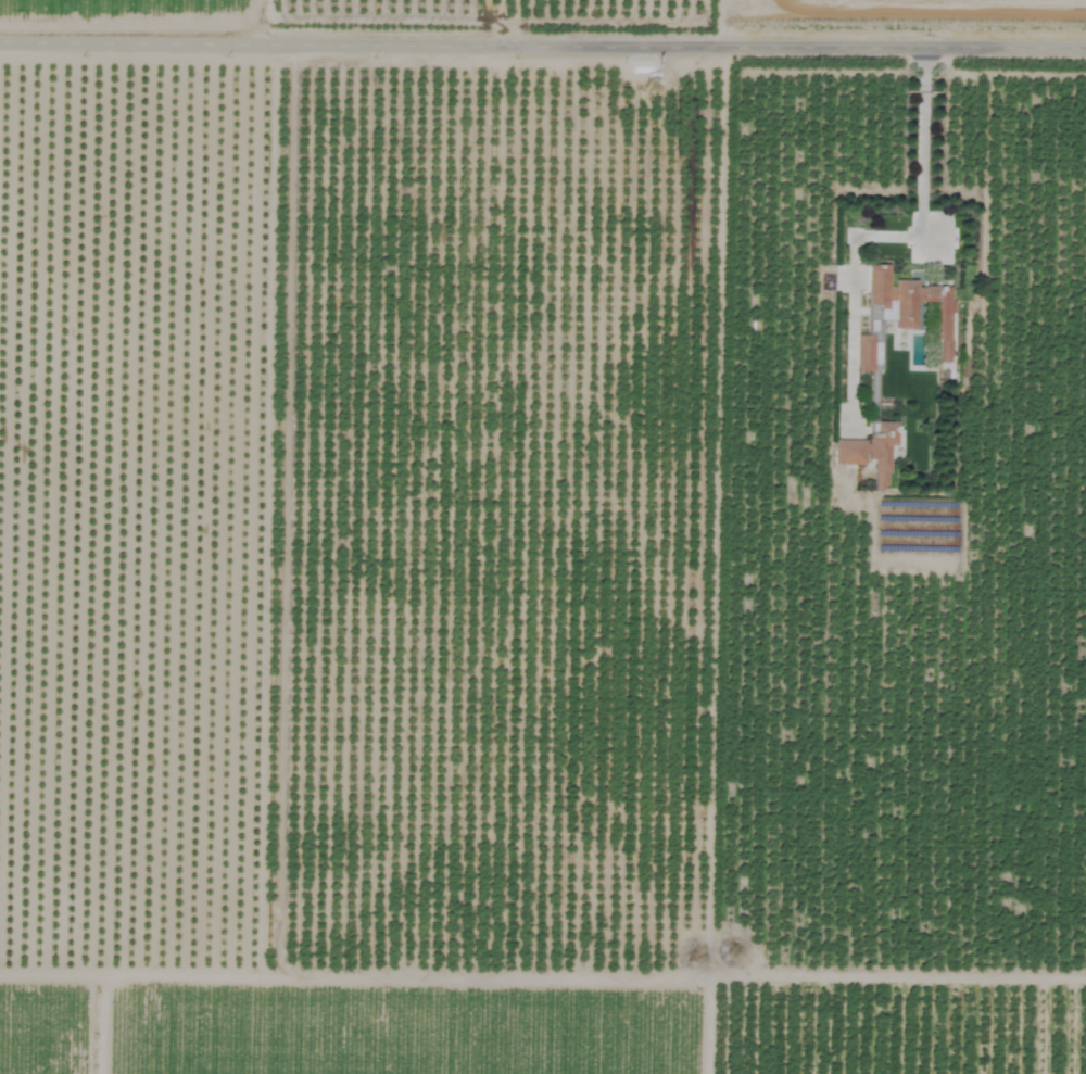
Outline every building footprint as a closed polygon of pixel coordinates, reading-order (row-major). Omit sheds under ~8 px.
[(950,286),(916,287),(916,280),(889,281),(889,265),(867,265),(868,305),(877,305),(878,315),(879,315),(879,320),(892,320),(892,330),(916,330),(915,303),(936,302),(937,363),(951,362),(950,286)] [(856,372),(872,372),(872,336),(857,336),(856,372)] [(834,465),(870,466),(869,492),(887,493),(888,446),(895,447),(896,423),(874,422),(874,435),(868,435),(868,441),(835,440),(834,465)]
